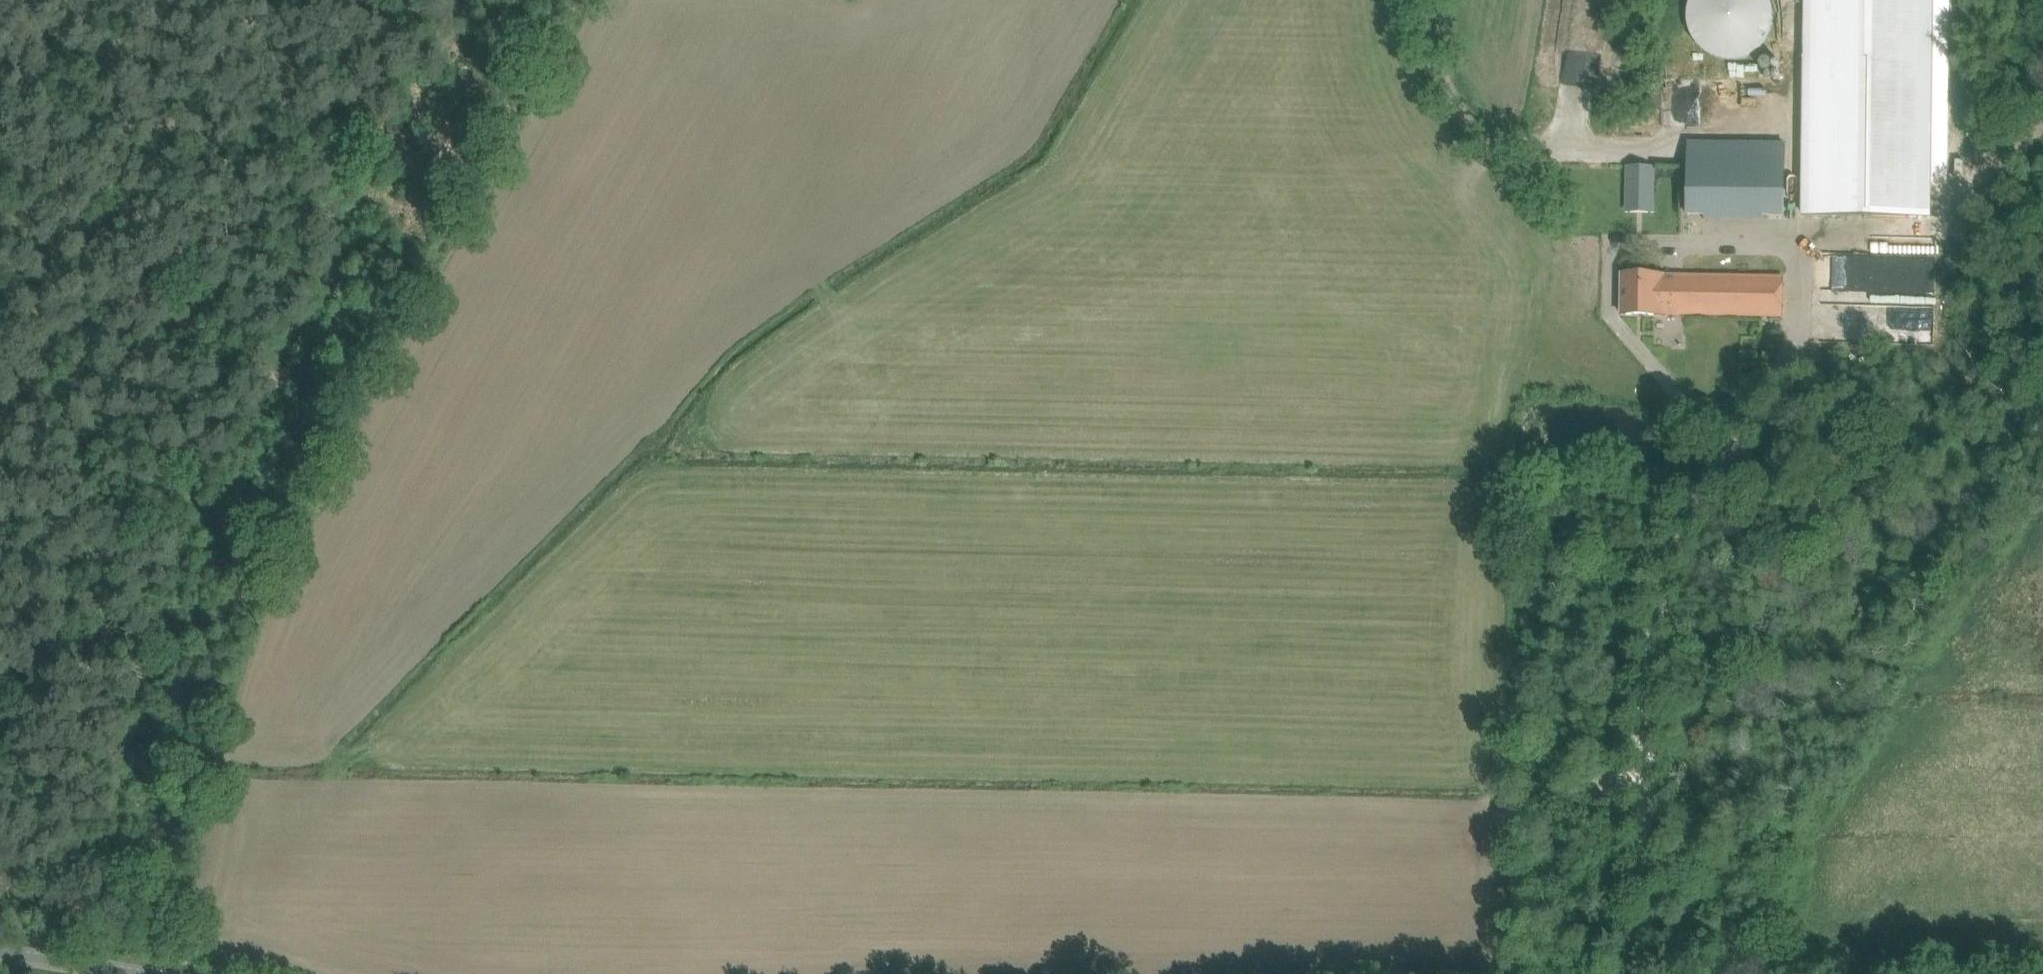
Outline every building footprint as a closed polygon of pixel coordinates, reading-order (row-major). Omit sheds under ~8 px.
[(1703,47),(1715,54),(1729,56),(1743,53),(1755,47),(1765,36),(1770,23),(1771,9),(1769,0),(1689,0),(1686,10),(1688,24),(1693,37),(1703,47)] [(1807,196),(1807,216),(1907,217),(1907,197),(1908,61),(1808,60),(1807,196)] [(1736,85),(1680,83),(1680,89),(1679,89),(1678,121),(1735,123),(1736,85)] [(1689,142),(1688,194),(1688,214),(1784,215),(1785,143),(1689,142)] [(1627,182),(1626,212),(1655,212),(1656,182),(1627,182)] [(1914,244),(1914,288),(1934,289),(1935,237),(1896,236),(1896,244),(1914,244)] [(1622,272),(1622,313),(1782,316),(1783,275),(1622,272)]
